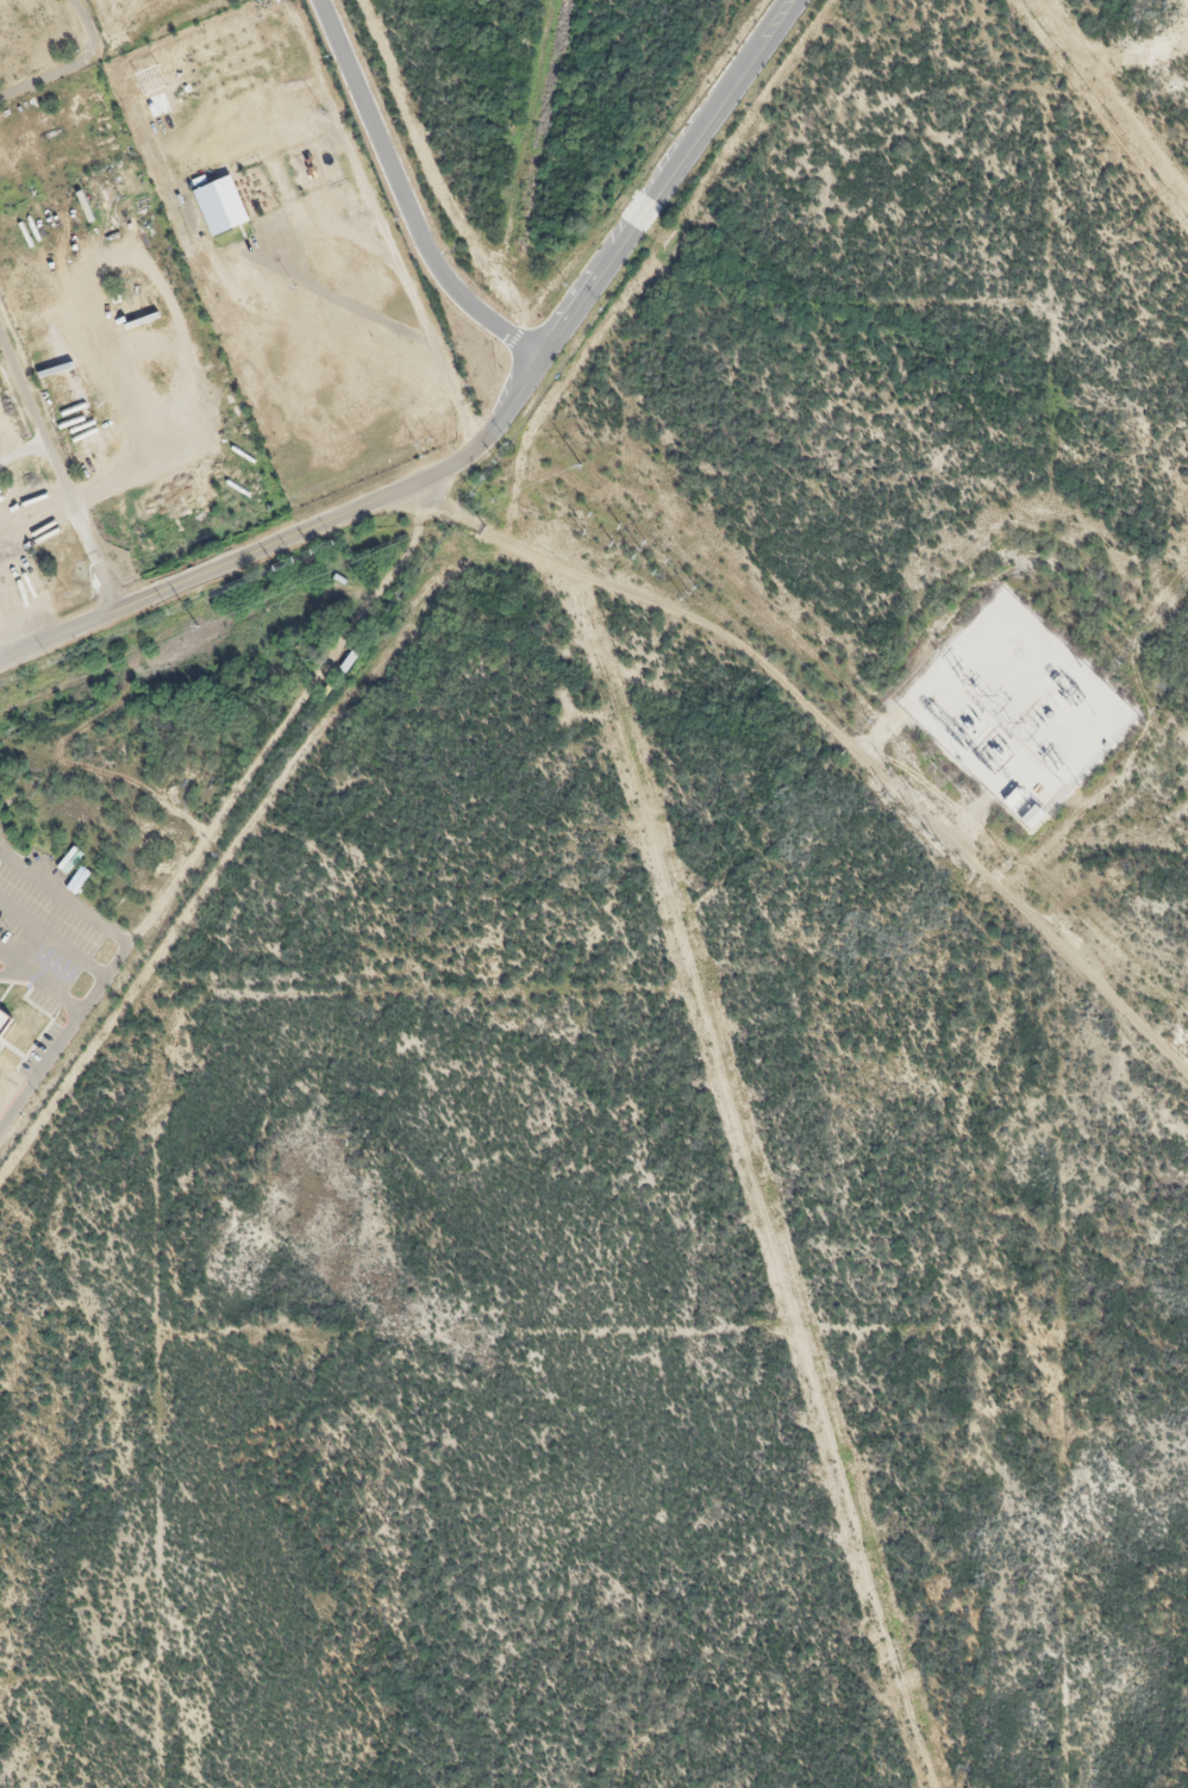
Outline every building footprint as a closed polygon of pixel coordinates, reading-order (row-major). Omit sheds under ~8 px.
[(1031,832),(1019,821),(1034,805),(1046,815),(1031,832)] [(13,1017),(0,1008),(0,1038),(13,1017)]
